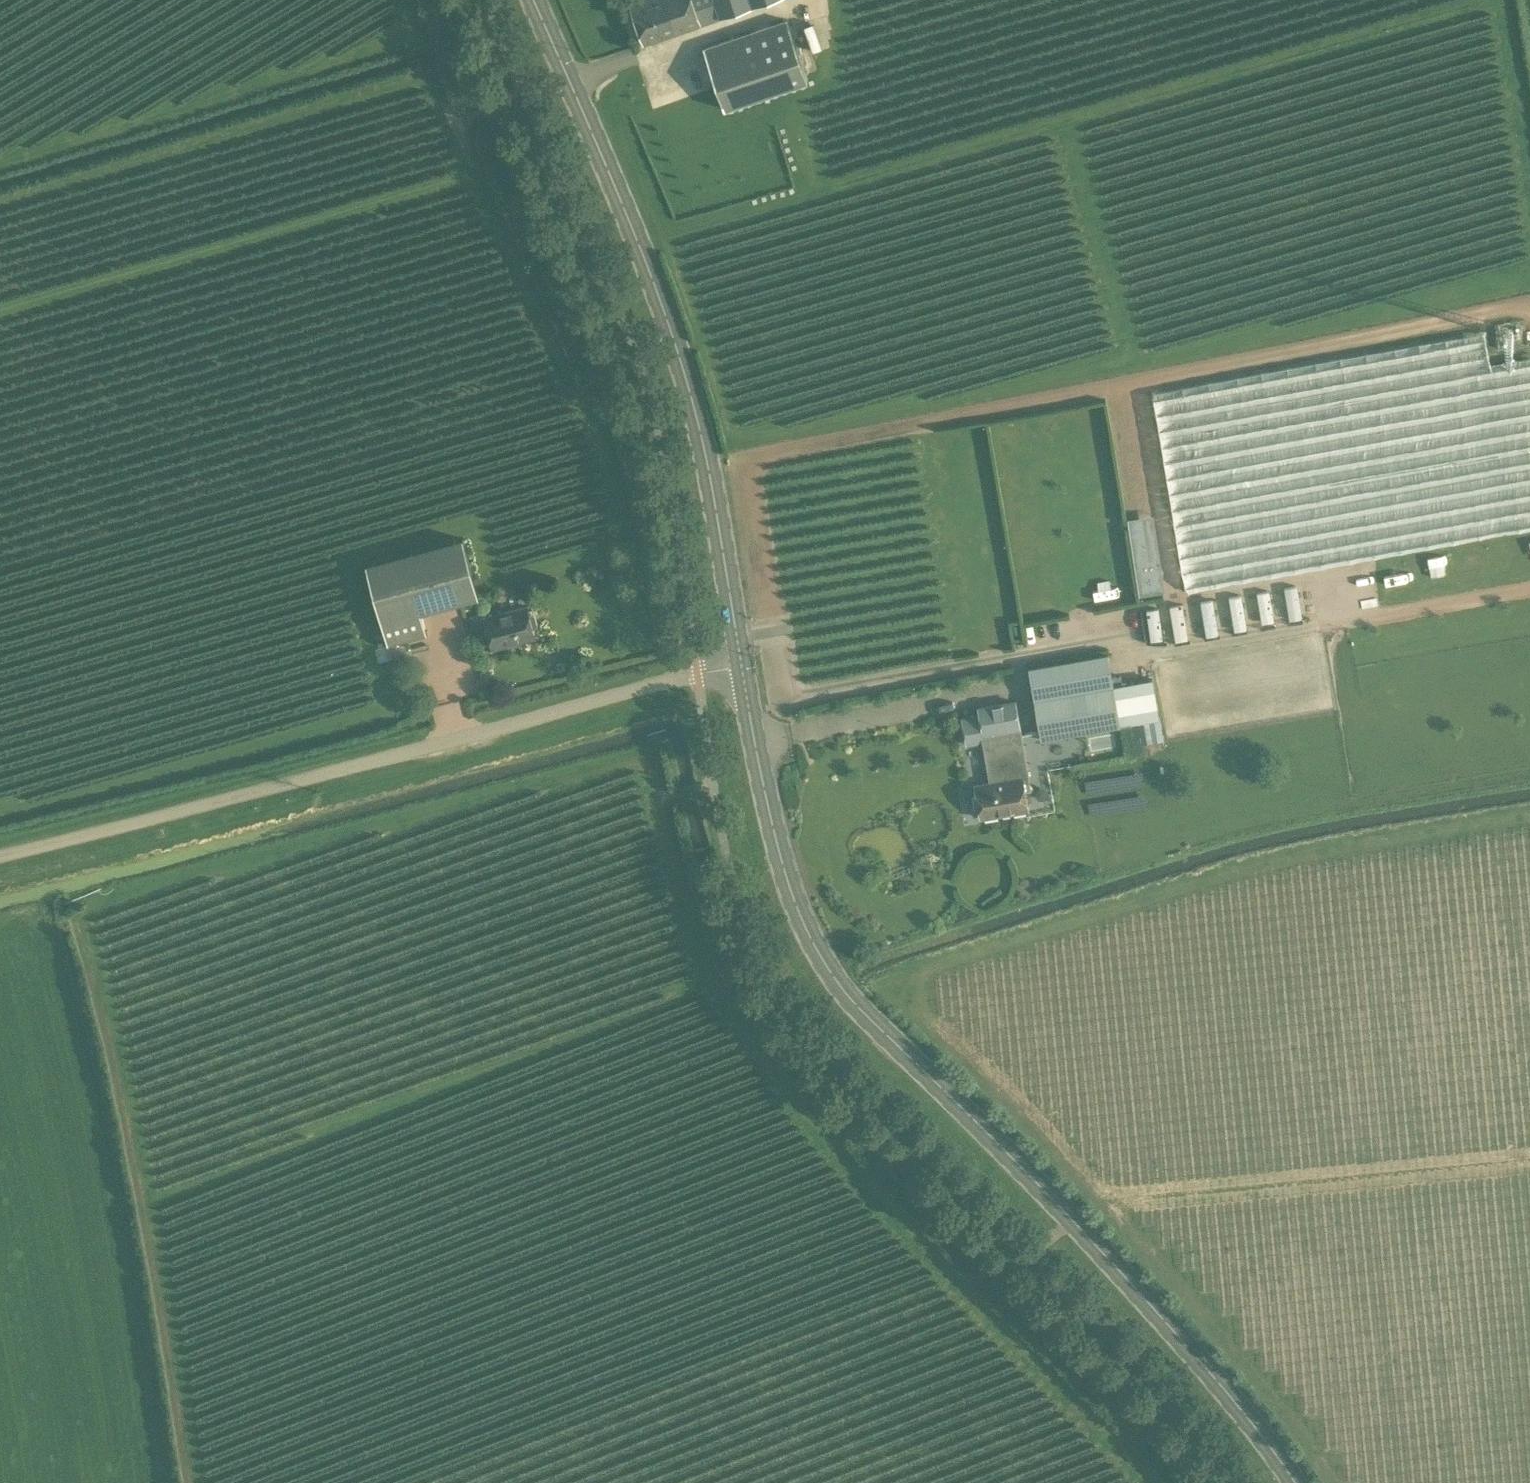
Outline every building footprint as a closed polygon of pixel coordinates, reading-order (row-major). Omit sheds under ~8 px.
[(631,6),(644,43),(699,24),(702,23),(719,18),(771,0),(650,0),(631,6)] [(724,108),(807,80),(786,19),(703,48),(724,108)] [(463,538),(366,564),(388,644),(426,633),(421,612),(478,596),(463,538)] [(1137,539),(1144,586),(1156,585),(1150,538),(1137,539)] [(1289,620),(1302,617),(1296,584),(1283,586),(1289,620)] [(1270,589),(1256,591),(1261,623),(1274,621),(1270,589)] [(1242,593),(1229,595),(1233,630),(1246,628),(1242,593)] [(1206,636),(1218,633),(1212,598),(1199,600),(1206,636)] [(1175,641),(1188,639),(1182,603),(1169,605),(1175,641)] [(537,627),(534,615),(529,614),(527,606),(484,617),(493,648),(535,636),(533,630),(537,627)] [(1157,607),(1144,609),(1151,640),(1163,638),(1157,607)] [(1034,698),(1041,739),(1120,725),(1126,755),(1144,752),(1143,748),(1138,724),(1129,726),(1129,722),(1146,720),(1150,742),(1163,739),(1152,678),(1112,684),(1108,653),(1028,666),(1034,698)] [(968,744),(984,741),(991,782),(976,784),(981,818),(1027,810),(1029,810),(1024,782),(1030,782),(1016,701),(979,708),(981,716),(963,718),(968,744)]
